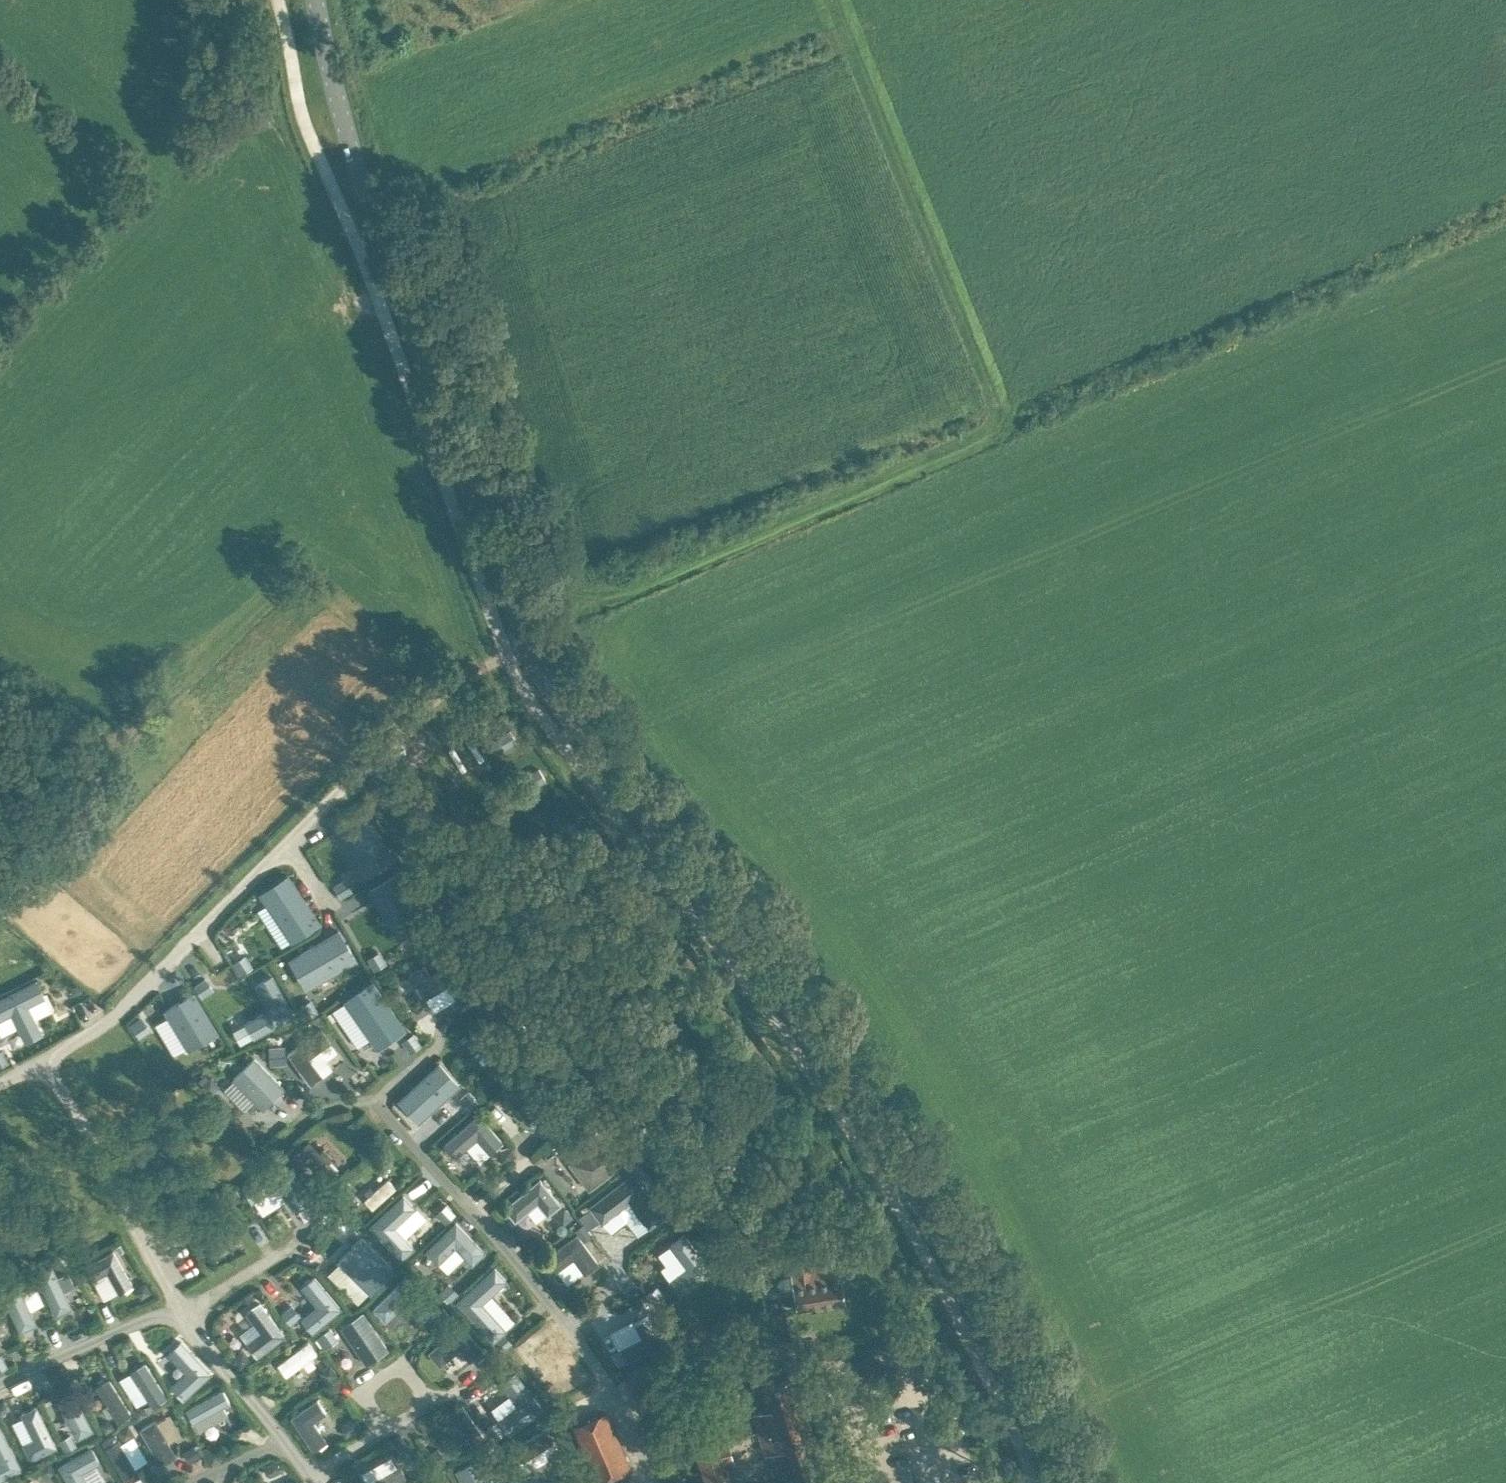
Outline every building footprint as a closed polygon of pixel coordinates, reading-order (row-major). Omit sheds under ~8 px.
[(425,965),(410,974),(424,998),(437,990),(448,983),(455,994),(458,997),(471,989),(453,961),(431,974),(425,965)] [(371,978),(342,998),(375,1046),(404,1026),(371,978)] [(288,1053),(311,1083),(323,1074),(309,1056),(330,1040),(321,1028),(288,1053)] [(233,1078),(263,1108),(285,1087),(255,1057),(233,1078)] [(444,1143),(455,1157),(477,1138),(489,1152),(502,1140),(479,1113),(444,1143)] [(568,1161),(589,1190),(628,1161),(607,1132),(568,1161)] [(299,1151),(325,1177),(336,1166),(329,1159),(332,1155),(324,1147),(320,1150),(310,1140),(299,1151)] [(635,1173),(592,1206),(604,1223),(631,1202),(650,1227),(666,1215),(635,1173)] [(504,1206),(516,1220),(538,1202),(548,1214),(562,1203),(540,1177),(504,1206)] [(189,1218),(209,1251),(225,1242),(205,1209),(189,1218)] [(485,1251),(457,1221),(428,1250),(439,1262),(457,1245),(472,1263),(485,1251)] [(540,1261),(550,1274),(574,1257),(586,1273),(598,1263),(582,1241),(592,1234),(583,1223),(574,1230),(577,1234),(540,1261)] [(688,1268),(670,1281),(681,1295),(713,1271),(686,1234),(671,1244),(688,1268)] [(840,1263),(813,1268),(809,1248),(790,1251),(793,1271),(790,1271),(791,1274),(783,1275),(779,1278),(777,1282),(778,1289),(781,1293),(786,1294),(793,1293),(796,1308),(845,1300),(840,1263)] [(107,1271),(119,1292),(133,1284),(113,1249),(86,1265),(94,1279),(107,1271)] [(58,1313),(72,1307),(53,1267),(39,1274),(58,1313)] [(421,1320),(434,1308),(406,1278),(377,1308),(388,1320),(405,1302),(421,1320)] [(19,1283),(3,1290),(22,1330),(37,1322),(19,1283)] [(246,1341),(257,1356),(285,1335),(261,1301),(246,1312),(260,1331),(246,1341)] [(489,1327),(498,1339),(532,1313),(522,1301),(489,1327)] [(341,1326),(366,1364),(389,1348),(363,1311),(341,1326)] [(620,1347),(627,1361),(664,1343),(650,1315),(635,1322),(642,1336),(620,1347)] [(462,1347),(472,1359),(485,1348),(464,1324),(431,1351),(442,1364),(462,1347)] [(169,1366),(190,1393),(209,1378),(188,1351),(169,1366)] [(131,1371),(153,1405),(168,1396),(145,1361),(131,1371)] [(792,1374),(786,1376),(782,1366),(769,1370),(773,1380),(760,1384),(767,1407),(754,1412),(766,1452),(777,1448),(788,1482),(818,1482),(827,1480),(805,1409),(803,1410),(792,1374)] [(650,1367),(645,1369),(628,1379),(640,1402),(663,1390),(650,1367)] [(499,1419),(509,1433),(543,1407),(516,1369),(502,1379),(520,1404),(499,1419)] [(96,1385),(119,1421),(132,1412),(109,1377),(96,1385)] [(196,1421),(200,1429),(229,1414),(224,1405),(230,1402),(223,1388),(186,1408),(194,1422),(196,1421)] [(94,1431),(73,1391),(57,1399),(78,1439),(94,1431)] [(291,1416),(314,1450),(328,1441),(314,1421),(327,1412),(317,1398),(291,1416)] [(23,1442),(31,1459),(58,1446),(38,1404),(21,1412),(33,1438),(23,1442)] [(474,1447),(487,1438),(464,1405),(451,1414),(474,1447)] [(628,1467),(605,1411),(575,1424),(599,1479),(628,1467)] [(140,1427),(161,1464),(177,1454),(156,1418),(140,1427)] [(23,1470),(0,1427),(0,1482),(23,1470)] [(509,1449),(521,1469),(557,1447),(546,1427),(509,1449)] [(706,1482),(732,1482),(724,1456),(732,1454),(726,1437),(696,1447),(706,1482)] [(106,1447),(128,1482),(141,1474),(119,1439),(106,1447)] [(81,1471),(99,1461),(92,1447),(60,1465),(71,1482),(88,1482),(81,1471)] [(479,1456),(457,1466),(465,1482),(492,1482),(479,1456)] [(407,1478),(400,1465),(366,1482),(398,1482),(407,1478)] [(444,1474),(425,1482),(449,1482),(444,1474)]
